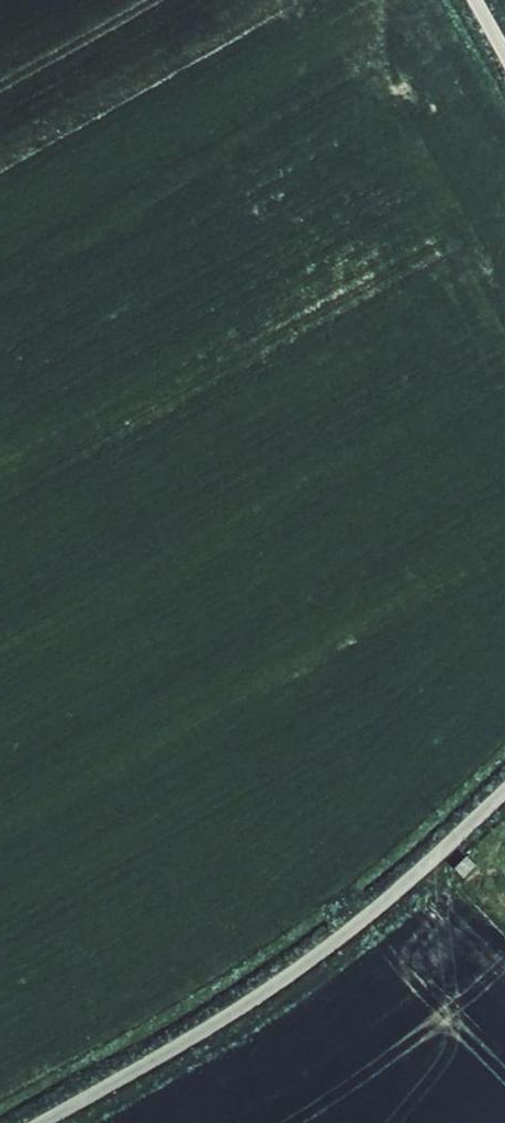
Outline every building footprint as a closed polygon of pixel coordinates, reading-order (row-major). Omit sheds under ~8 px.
[(466,861),(454,871),(462,880),(474,869),(466,861)]
